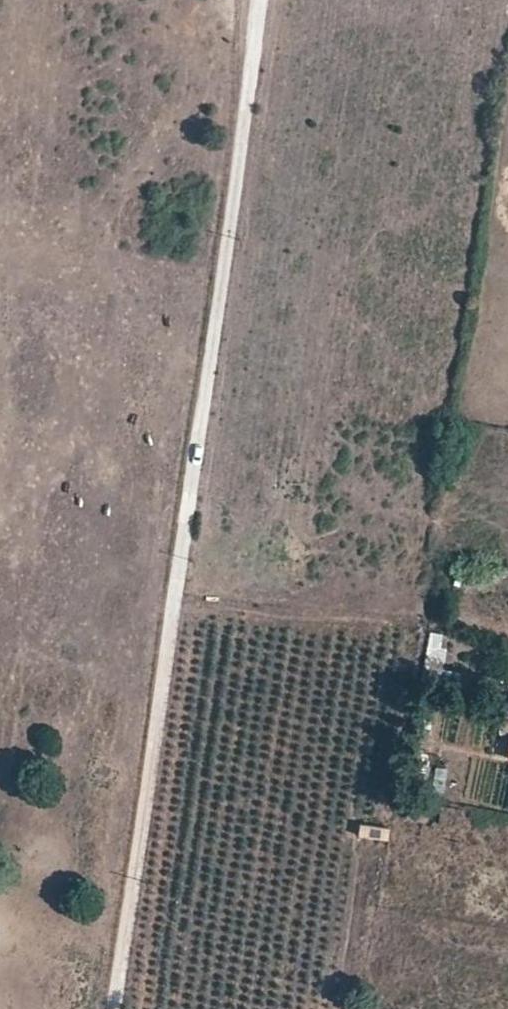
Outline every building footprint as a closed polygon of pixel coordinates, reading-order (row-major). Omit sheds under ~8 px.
[(430,633),(428,665),(444,666),(446,634),(430,633)]
